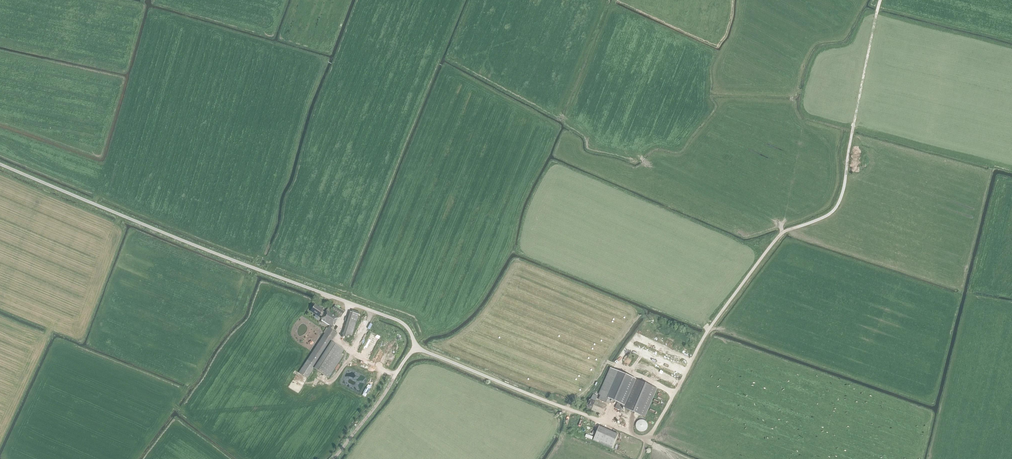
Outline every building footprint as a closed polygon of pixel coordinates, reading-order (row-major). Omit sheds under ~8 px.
[(337,314),(336,316),(329,312),(331,309),(328,307),(326,311),(324,313),(322,312),(323,311),(314,305),(310,311),(319,317),(319,316),(321,317),(321,318),(322,319),(321,320),(329,326),(299,372),(307,378),(314,368),(329,378),(343,356),(341,354),(344,350),(331,342),(337,334),(330,330),(339,316),(341,317),(344,313),(345,311),(341,308),(340,310),(334,307),(331,311),(337,314)] [(348,320),(356,322),(359,315),(350,312),(348,320)] [(657,388),(610,368),(598,395),(600,396),(598,400),(607,404),(608,399),(618,403),(615,408),(622,411),(623,408),(645,417),(657,388)] [(591,410),(591,411),(602,416),(607,405),(596,401),(596,400),(591,398),(586,408),(591,410)] [(645,421),(644,420),(643,420),(641,420),(639,420),(638,421),(637,422),(636,423),(636,424),(635,426),(636,428),(636,429),(637,430),(638,431),(640,432),(641,432),(643,432),(644,431),(645,430),(646,429),(647,428),(647,426),(647,425),(647,424),(646,422),(645,421)] [(599,426),(593,441),(612,449),(618,434),(599,426)]
